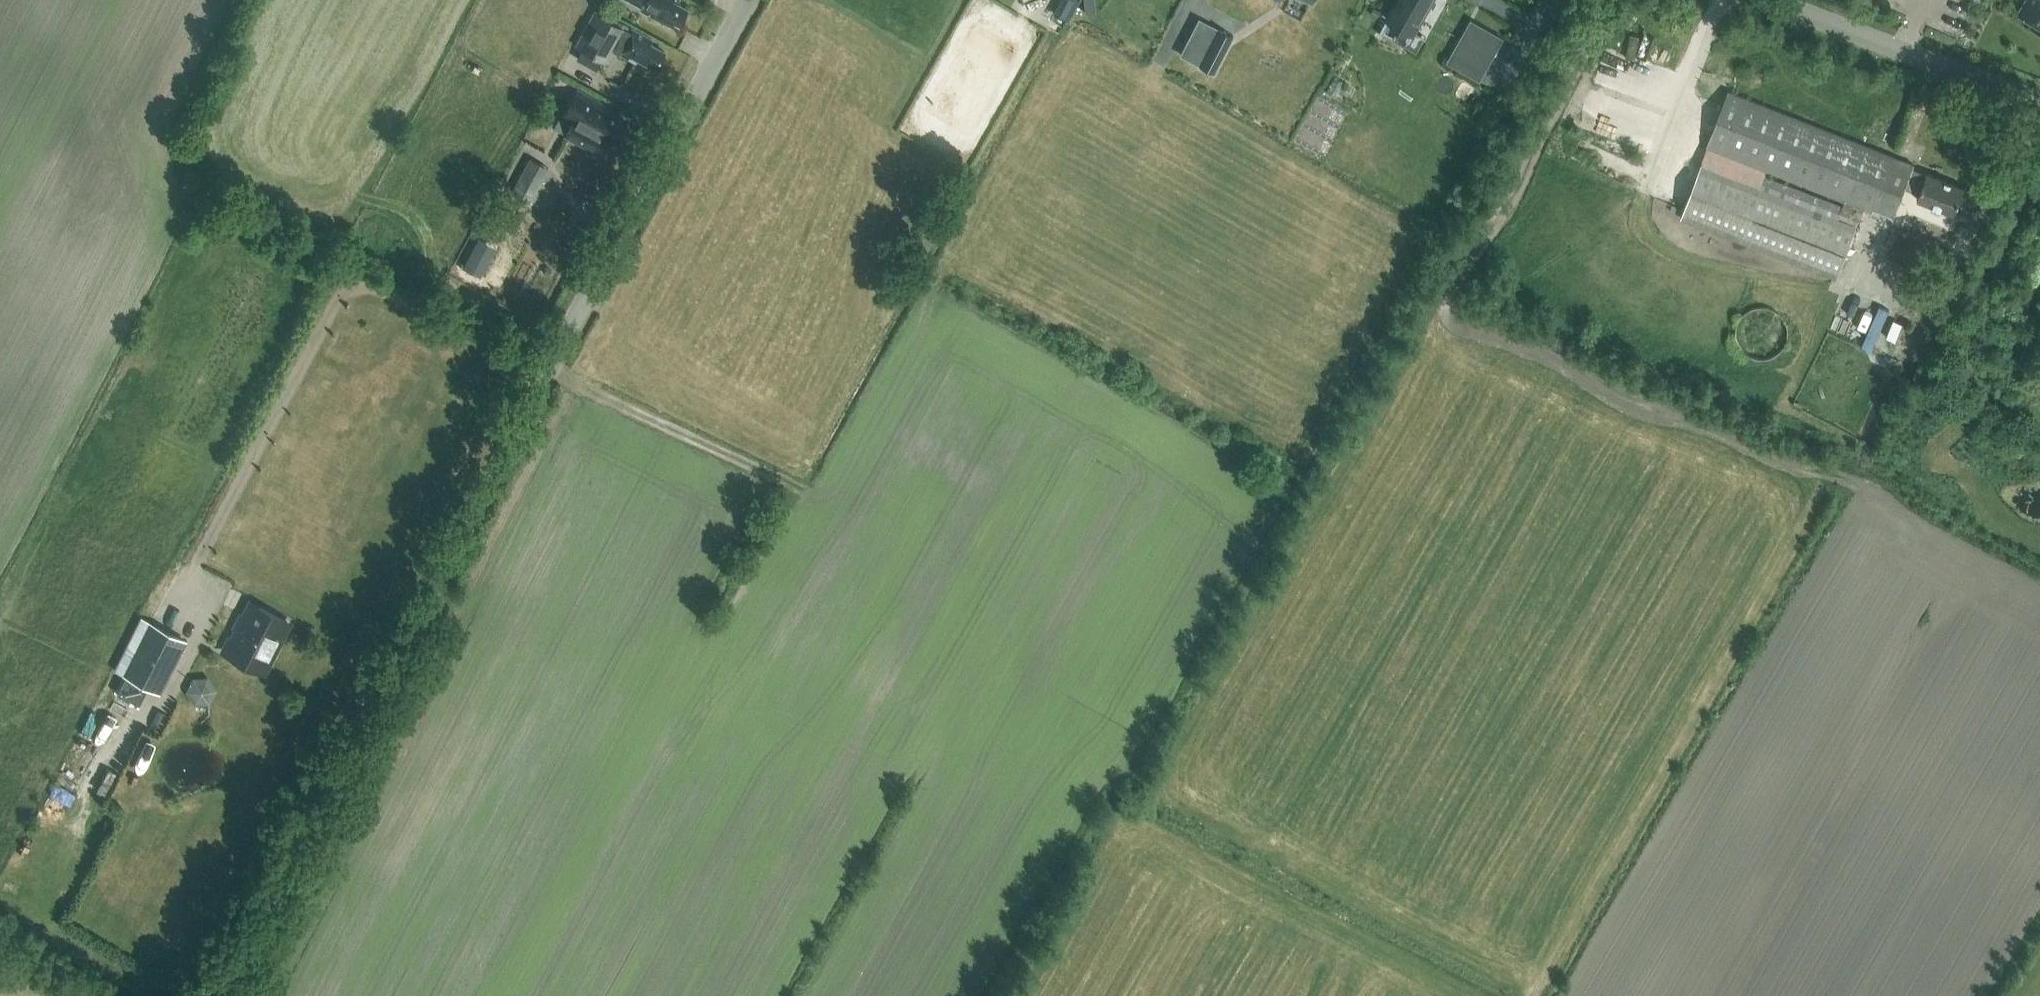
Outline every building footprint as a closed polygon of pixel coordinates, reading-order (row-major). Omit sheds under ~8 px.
[(643,7),(641,10),(671,26),(674,22),(679,25),(688,9),(674,1),(675,0),(630,0),(643,7)] [(1094,0),(1083,0),(1085,12),(1095,11),(1094,0)] [(1430,0),(1397,0),(1388,18),(1414,31),(1430,0)] [(2018,13),(2039,26),(2039,0),(2026,0),(2018,13)] [(632,29),(630,32),(623,28),(627,22),(607,11),(604,17),(594,11),(574,45),(606,63),(613,50),(619,53),(649,70),(652,65),(655,67),(664,51),(649,44),(652,39),(632,29)] [(1231,36),(1199,19),(1180,56),(1212,73),(1231,36)] [(1462,39),(1492,56),(1503,38),(1472,21),(1462,39)] [(565,136),(587,148),(591,141),(597,144),(602,136),(615,143),(627,122),(607,111),(609,107),(578,89),(563,117),(564,117),(565,115),(574,120),(565,136)] [(1730,92),(1709,145),(1846,200),(1843,206),(1766,176),(1762,187),(1702,164),(1682,216),(1837,277),(1860,220),(1865,208),(1873,211),(1875,207),(1895,215),(1906,187),(1921,193),(1918,198),(1955,213),(1965,187),(1928,173),(1927,174),(1912,168),(1914,164),(1730,92)] [(541,198),(550,161),(529,156),(520,193),(541,198)] [(259,607),(252,620),(243,616),(225,652),(262,671),(262,670),(256,666),(269,642),(275,645),(287,621),(259,607)] [(152,624),(117,693),(139,704),(148,686),(158,691),(184,640),(152,624)] [(195,703),(219,702),(218,675),(194,676),(195,703)]
